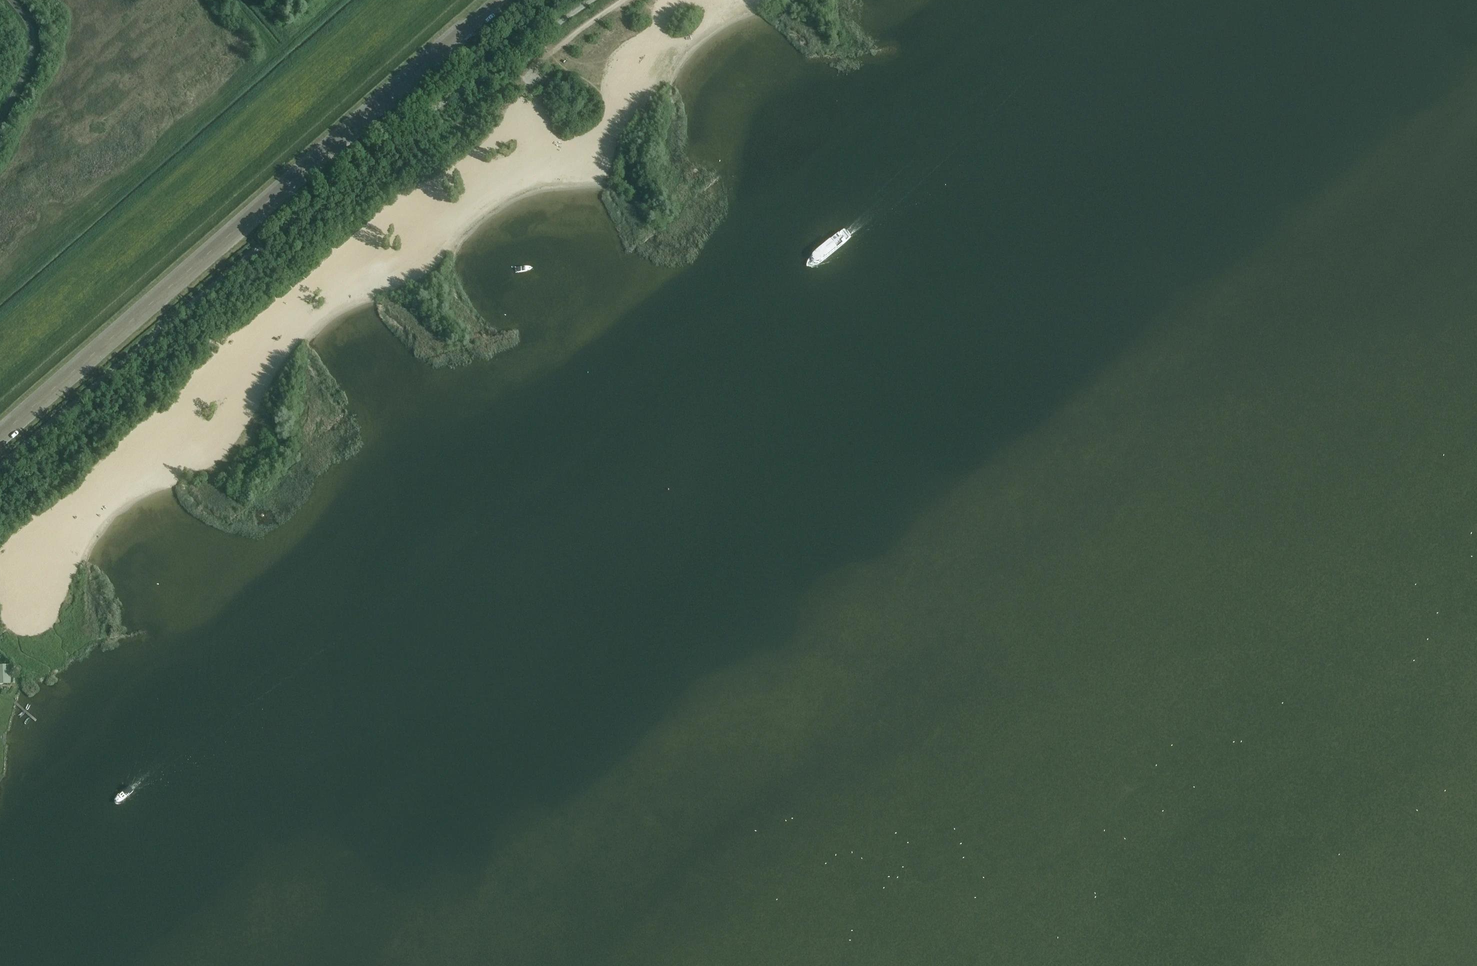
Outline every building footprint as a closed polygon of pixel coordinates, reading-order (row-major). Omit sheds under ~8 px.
[(536,79),(530,84),(537,91),(548,80),(538,70),(533,76),(536,79)] [(0,685),(3,684),(3,682),(8,677),(10,677),(9,666),(0,666),(0,685)]
